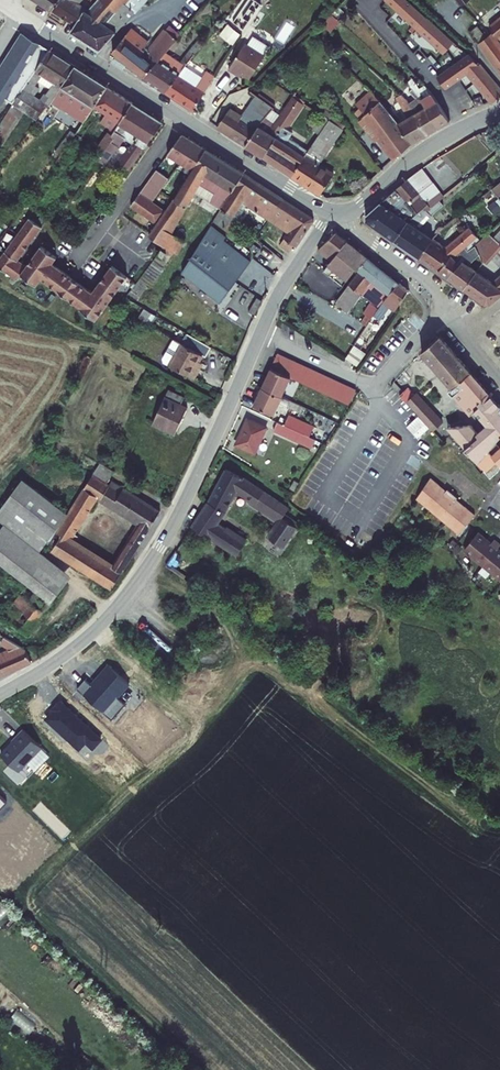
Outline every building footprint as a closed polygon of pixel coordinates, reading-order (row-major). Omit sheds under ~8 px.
[(40,6),(52,15),(66,0),(44,0),(40,6)] [(52,15),(73,31),(86,12),(78,6),(84,0),(66,0),(52,15)] [(86,12),(73,31),(70,34),(99,53),(104,48),(124,26),(132,17),(147,0),(100,0),(88,13),(86,12)] [(152,0),(147,0),(132,17),(134,18),(136,16),(142,20),(148,14),(150,16),(154,12),(156,14),(161,8),(152,0)] [(417,6),(406,17),(416,25),(426,14),(417,6)] [(489,14),(496,23),(489,29),(498,40),(499,39),(499,6),(489,14)] [(331,30),(340,21),(333,14),(324,22),(331,30)] [(426,14),(416,25),(443,49),(454,39),(426,14)] [(146,44),(124,26),(104,48),(144,80),(166,54),(175,43),(164,34),(148,51),(143,47),(146,44)] [(47,51),(22,36),(1,70),(4,71),(0,78),(0,108),(6,99),(14,104),(47,51)] [(499,77),(499,52),(488,37),(477,45),(499,77)] [(250,83),(266,60),(247,47),(230,72),(236,76),(237,73),(250,83)] [(45,109),(47,110),(74,69),(47,51),(14,104),(12,107),(37,122),(45,109)] [(180,65),(166,54),(144,80),(143,81),(164,95),(178,78),(186,69),(195,59),(189,54),(180,65)] [(491,106),(499,98),(499,91),(477,65),(468,56),(437,77),(446,90),(467,76),(491,106)] [(77,130),(80,127),(105,89),(74,69),(47,110),(72,127),(77,130)] [(204,81),(186,69),(178,78),(197,91),(204,81)] [(197,91),(178,78),(164,95),(192,113),(210,86),(204,81),(197,91)] [(108,140),(110,134),(131,105),(105,89),(80,127),(85,129),(97,112),(104,115),(96,126),(105,132),(93,150),(99,153),(108,140)] [(428,89),(416,97),(439,130),(450,122),(439,104),(428,89)] [(372,94),(357,107),(366,117),(362,121),(395,161),(412,147),(397,124),(388,113),(372,94)] [(405,118),(397,124),(412,147),(428,137),(406,104),(396,94),(391,98),(405,118)] [(230,110),(217,129),(245,147),(268,117),(272,113),(274,109),(256,96),(241,118),(230,110)] [(293,98),(283,112),(279,118),(276,122),(271,129),(280,135),(263,159),(286,174),(291,176),(303,157),(287,146),(292,139),(282,131),(296,111),(301,115),(307,107),(293,98)] [(162,124),(131,105),(110,134),(108,140),(99,153),(105,158),(118,138),(126,143),(113,163),(121,168),(116,174),(122,178),(162,124)] [(279,112),(274,109),(272,113),(279,118),(283,112),(280,110),(279,112)] [(245,147),(263,159),(280,135),(271,129),(276,122),(268,117),(245,147)] [(326,119),(303,157),(291,176),(319,195),(332,175),(317,165),(339,129),(326,119)] [(362,121),(355,127),(387,168),(395,161),(362,121)] [(73,136),(77,130),(72,127),(68,132),(73,136)] [(181,214),(201,185),(213,193),(208,201),(221,209),(219,212),(224,215),(217,226),(226,232),(243,203),(289,231),(280,245),(290,252),(294,245),(297,247),(314,221),(295,209),(242,175),(205,151),(183,138),(176,141),(165,156),(189,173),(176,192),(175,196),(164,213),(150,204),(166,181),(154,172),(128,208),(155,226),(147,238),(171,254),(181,240),(167,230),(178,213),(181,214)] [(420,172),(405,183),(415,196),(416,198),(431,185),(420,172)] [(405,183),(393,192),(405,204),(415,196),(405,183)] [(491,190),(496,197),(499,195),(499,185),(499,184),(491,190)] [(423,205),(427,210),(441,198),(431,185),(416,198),(417,199),(423,205)] [(363,225),(390,244),(404,224),(423,205),(417,199),(409,208),(405,204),(393,192),(363,218),(363,225)] [(390,244),(415,262),(428,243),(409,229),(427,210),(423,205),(404,224),(390,244)] [(432,225),(438,232),(443,228),(436,221),(432,225)] [(127,280),(111,269),(92,296),(51,268),(55,261),(40,250),(25,271),(16,264),(31,244),(40,231),(28,222),(0,261),(0,273),(15,284),(19,278),(35,290),(40,283),(81,311),(80,312),(95,323),(127,280)] [(491,237),(497,250),(499,247),(499,248),(499,229),(491,237)] [(415,262),(434,275),(446,260),(448,258),(451,260),(454,256),(456,258),(460,261),(465,255),(462,252),(468,247),(473,242),(464,232),(443,253),(428,243),(415,262)] [(491,237),(488,234),(471,249),(476,263),(478,268),(481,270),(497,250),(491,237)] [(332,236),(312,254),(327,264),(341,244),(332,236)] [(184,278),(218,304),(250,264),(214,237),(184,278)] [(345,247),(341,244),(327,264),(317,276),(340,292),(353,272),(355,273),(363,261),(345,247)] [(471,249),(468,247),(462,252),(465,255),(471,249)] [(434,275),(443,281),(456,267),(446,260),(434,275)] [(395,286),(363,261),(355,273),(356,274),(333,311),(345,319),(357,300),(367,307),(359,319),(368,325),(373,317),(395,286)] [(478,268),(476,263),(469,273),(473,275),(478,268)] [(443,281),(459,293),(473,275),(469,273),(457,264),(456,267),(443,281)] [(488,307),(499,298),(499,275),(497,276),(484,284),(473,275),(459,293),(482,308),(485,308),(488,307)] [(405,294),(395,286),(373,317),(379,321),(388,309),(392,311),(405,294)] [(167,357),(196,374),(201,365),(198,363),(205,350),(177,334),(166,353),(167,357)] [(436,334),(419,350),(449,387),(456,381),(468,370),(436,334)] [(363,341),(357,338),(343,358),(353,364),(361,352),(358,350),(363,341)] [(353,390),(276,352),(268,366),(269,367),(299,381),(308,386),(333,398),(345,404),(353,390)] [(269,367),(260,386),(286,398),(287,398),(290,400),(299,381),(269,367)] [(486,390),(468,370),(456,381),(474,401),(486,390)] [(392,377),(389,381),(405,400),(412,394),(405,385),(401,389),(392,377)] [(472,410),(478,405),(474,401),(456,381),(449,387),(445,391),(466,415),(472,410)] [(151,416),(173,429),(188,403),(181,399),(185,393),(171,385),(151,416)] [(260,386),(251,404),(272,413),(279,399),(284,401),(286,398),(260,386)] [(333,398),(308,386),(304,394),(329,407),(333,398)] [(412,394),(405,400),(430,429),(441,419),(416,390),(412,394)] [(489,394),(486,390),(474,401),(478,405),(489,394)] [(478,405),(472,410),(486,425),(493,419),(486,412),(497,403),(489,394),(478,405)] [(301,405),(290,400),(287,398),(284,404),(298,411),(301,405)] [(476,433),(479,436),(484,431),(488,436),(497,428),(499,431),(499,430),(499,406),(497,403),(486,412),(493,419),(486,425),(476,433)] [(286,414),(281,424),(308,436),(312,426),(286,414)] [(245,418),(233,443),(252,451),(263,427),(245,418)] [(274,421),(270,431),(308,449),(313,439),(308,436),(281,424),(274,421)] [(450,432),(480,467),(479,468),(486,475),(494,468),(499,460),(499,449),(497,446),(492,441),(498,435),(497,434),(499,431),(497,428),(488,436),(484,431),(479,436),(476,433),(468,425),(454,425),(449,430),(450,432)] [(104,483),(111,470),(97,461),(89,473),(104,483)] [(215,522),(233,492),(278,520),(286,508),(222,469),(189,525),(248,564),(257,550),(215,522)] [(64,511),(53,528),(50,528),(43,538),(50,542),(47,547),(108,585),(158,508),(112,479),(108,485),(104,483),(89,473),(64,511)] [(2,519),(0,522),(0,545),(11,522),(43,538),(50,528),(53,528),(64,511),(21,476),(0,502),(0,517),(2,519)] [(437,486),(427,478),(412,497),(426,509),(439,492),(434,489),(437,486)] [(439,492),(426,509),(440,520),(453,504),(449,500),(451,497),(453,495),(443,487),(441,489),(439,492)] [(453,504),(440,520),(455,532),(471,513),(460,504),(458,507),(453,504)] [(291,529),(278,520),(266,537),(280,546),(291,529)] [(0,545),(0,562),(22,580),(0,611),(10,619),(33,588),(46,598),(65,572),(35,547),(43,538),(11,522),(0,545)] [(475,563),(493,540),(490,537),(486,542),(472,531),(458,549),(475,563)] [(499,580),(499,554),(493,548),(497,543),(493,540),(475,563),(498,581),(499,580)] [(10,619),(22,628),(46,598),(33,588),(10,619)] [(6,646),(0,649),(0,671),(27,659),(20,647),(0,635),(0,643),(6,646)]
